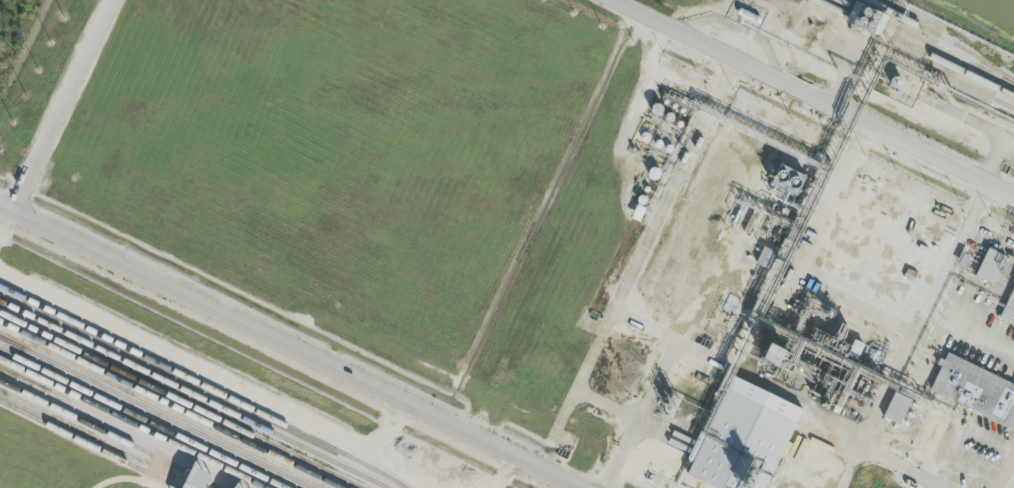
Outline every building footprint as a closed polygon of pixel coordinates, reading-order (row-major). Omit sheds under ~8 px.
[(775,250),(760,246),(755,264),(770,269),(775,250)] [(1005,256),(987,247),(973,275),(992,284),(1005,256)] [(1003,308),(1013,313),(1013,282),(1003,308)] [(997,317),(1006,322),(1012,311),(1003,306),(997,317)] [(759,356),(774,362),(780,346),(765,340),(759,356)] [(954,357),(1013,385),(1013,433),(936,396),(954,357)] [(810,413),(774,487),(711,487),(693,479),(741,380),(810,413)] [(881,417),(898,424),(909,398),(892,391),(881,417)] [(207,473),(189,464),(178,487),(199,487),(207,473)]
